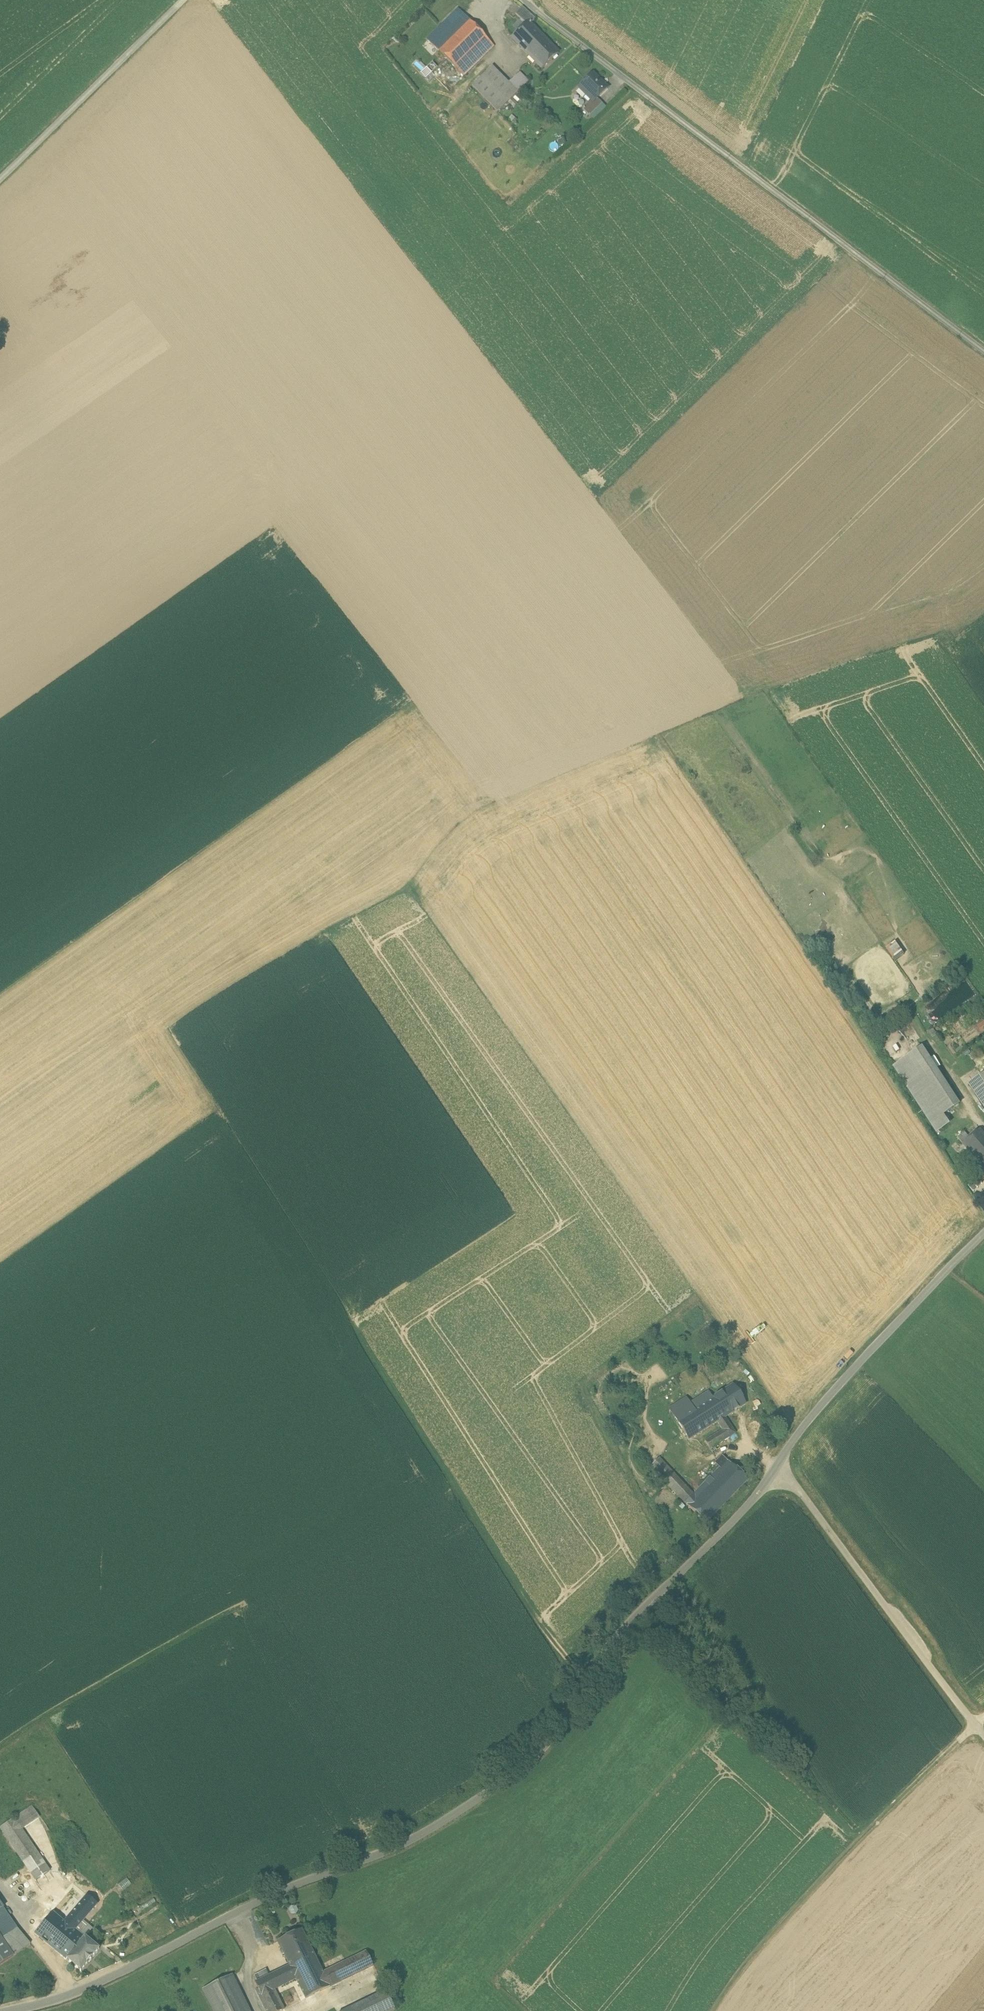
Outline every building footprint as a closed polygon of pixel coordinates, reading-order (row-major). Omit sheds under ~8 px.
[(536,19),(522,6),(516,14),(526,23),(528,21),(531,24),(536,19)] [(494,46),(457,8),(428,40),(464,77),(494,46)] [(526,23),(512,37),(529,56),(530,55),(542,68),(559,53),(531,24),(528,21),(526,23)] [(492,66),(472,85),(498,112),(518,92),(508,83),(492,66)] [(528,82),(519,73),(508,83),(518,92),(528,82)] [(593,75),(579,88),(591,101),(593,103),(597,99),(607,89),(593,75)] [(593,103),(591,101),(583,109),(589,116),(602,104),(597,99),(593,103)] [(606,107),(602,104),(589,116),(593,120),(606,107)] [(896,960),(902,955),(894,944),(887,949),(896,960)] [(896,1065),(932,1121),(940,1117),(959,1105),(922,1048),(896,1065)] [(969,1085),(983,1107),(983,1075),(969,1085)] [(932,1121),(931,1123),(936,1131),(946,1125),(940,1117),(932,1121)] [(970,1138),(963,1144),(981,1164),(983,1162),(983,1133),(980,1129),(970,1138)] [(958,1138),(963,1144),(970,1138),(965,1132),(958,1138)] [(974,1174),(975,1173),(981,1181),(983,1179),(983,1167),(981,1164),(972,1172),(974,1174)] [(983,1183),(981,1181),(975,1173),(974,1174),(965,1181),(973,1191),(983,1183)] [(713,1399),(724,1416),(724,1415),(747,1401),(736,1384),(713,1399)] [(709,1392),(700,1398),(704,1404),(713,1399),(709,1392)] [(700,1398),(690,1404),(694,1410),(704,1404),(700,1398)] [(704,1404),(694,1410),(690,1404),(688,1400),(672,1411),(689,1438),(717,1420),(724,1416),(713,1399),(704,1404)] [(736,1433),(724,1415),(724,1416),(717,1420),(723,1429),(712,1436),(705,1440),(711,1449),(736,1433)] [(694,1494),(643,1440),(634,1448),(685,1502),(694,1494)] [(723,1454),(715,1462),(720,1467),(727,1459),(723,1454)] [(694,1494),(685,1502),(706,1522),(748,1479),(727,1459),(720,1467),(694,1494)] [(32,1805),(14,1817),(22,1828),(40,1816),(32,1805)] [(22,1828),(14,1817),(0,1827),(36,1880),(50,1870),(22,1828)] [(64,1922),(53,1912),(35,1933),(67,1959),(85,1937),(76,1929),(98,1903),(87,1895),(64,1922)] [(3,1908),(0,1910),(0,1935),(3,1939),(14,1956),(30,1943),(17,1928),(3,1908)] [(296,1979),(320,1967),(302,1929),(293,1933),(290,1931),(286,1933),(286,1937),(278,1941),(289,1965),(296,1979)] [(14,1956),(3,1939),(0,1935),(0,1965),(14,1956)] [(85,1937),(67,1959),(81,1971),(99,1949),(85,1937)] [(366,1950),(323,1972),(330,1986),(373,1965),(366,1950)] [(269,1975),(265,1977),(272,1991),(275,1989),(296,1979),(289,1965),(269,1975)] [(320,1967),(296,1979),(306,1998),(330,1986),(323,1972),(320,1967)] [(255,1975),(258,1981),(265,1977),(269,1975),(266,1969),(255,1975)] [(203,1990),(214,2010),(250,2010),(232,1975),(203,1990)] [(265,1977),(258,1981),(255,1982),(258,1989),(256,1990),(266,2010),(280,2010),(285,2009),(275,1989),(272,1991),(265,1977)] [(349,2008),(350,2010),(388,2010),(395,2008),(386,1990),(349,2008)]
